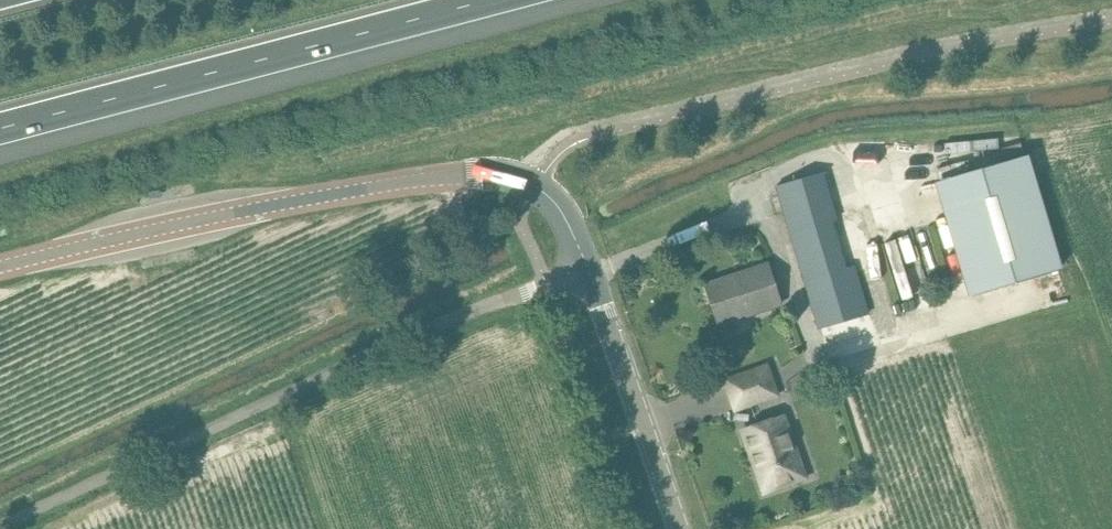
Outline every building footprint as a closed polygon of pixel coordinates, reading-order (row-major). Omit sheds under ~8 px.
[(1025,157),(940,182),(973,295),(1058,270),(1025,157)] [(149,193),(150,199),(162,196),(160,190),(149,193)] [(478,209),(471,211),(473,218),(480,217),(478,209)] [(833,222),(791,234),(819,329),(870,314),(855,265),(847,267),(833,222)] [(886,238),(906,295),(923,289),(902,232),(886,238)] [(768,264),(705,285),(719,325),(782,304),(768,264)] [(767,366),(725,380),(735,409),(777,395),(767,366)] [(784,416),(743,430),(764,492),(797,480),(790,461),(798,458),(784,416)] [(836,470),(832,489),(845,492),(849,473),(836,470)]
